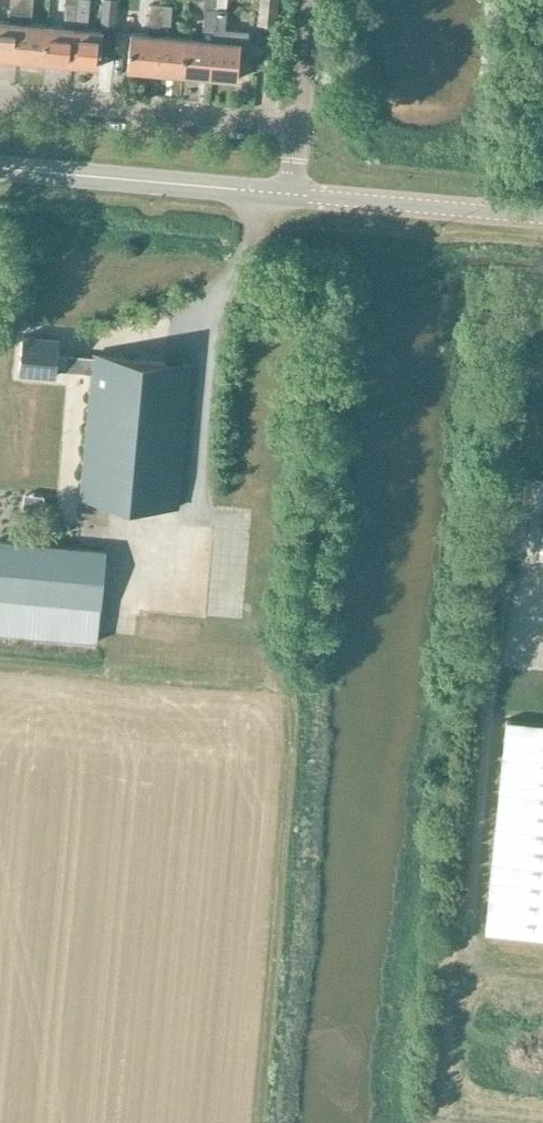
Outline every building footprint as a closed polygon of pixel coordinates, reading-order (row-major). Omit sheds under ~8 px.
[(12,62),(18,0),(7,0),(5,25),(0,24),(0,61),(12,62)] [(12,62),(39,65),(43,28),(27,27),(29,0),(18,0),(12,62)] [(71,19),(73,0),(62,0),(61,18),(71,19)] [(66,67),(94,70),(98,33),(81,31),(84,0),(73,0),(71,19),(70,31),(66,67)] [(204,80),(232,83),(235,53),(247,54),(249,31),(225,29),(227,10),(222,10),(223,0),(212,0),(211,9),(204,80)] [(276,23),(278,0),(261,0),(260,21),(276,23)] [(96,28),(110,30),(113,2),(99,1),(96,28)] [(155,27),(157,8),(146,7),(143,37),(126,36),(123,73),(151,75),(154,38),(153,38),(154,27),(155,27)] [(157,8),(155,27),(165,28),(167,8),(157,8)] [(177,78),(204,80),(211,9),(206,8),(206,12),(200,11),(198,31),(197,31),(196,42),(181,41),(177,78)] [(43,28),(39,65),(66,67),(70,31),(71,19),(61,18),(60,30),(43,28)] [(151,75),(177,78),(181,41),(154,38),(151,75)] [(57,369),(93,371),(94,355),(58,353),(59,338),(23,335),(19,372),(56,375),(57,369)] [(82,496),(179,505),(192,362),(95,354),(94,355),(93,371),(82,496)] [(519,474),(510,555),(542,557),(542,545),(542,478),(519,474)] [(24,493),(23,507),(42,509),(43,496),(24,493)] [(106,550),(0,540),(0,632),(97,641),(100,606),(106,550)] [(508,719),(486,931),(542,937),(542,723),(508,719)]
